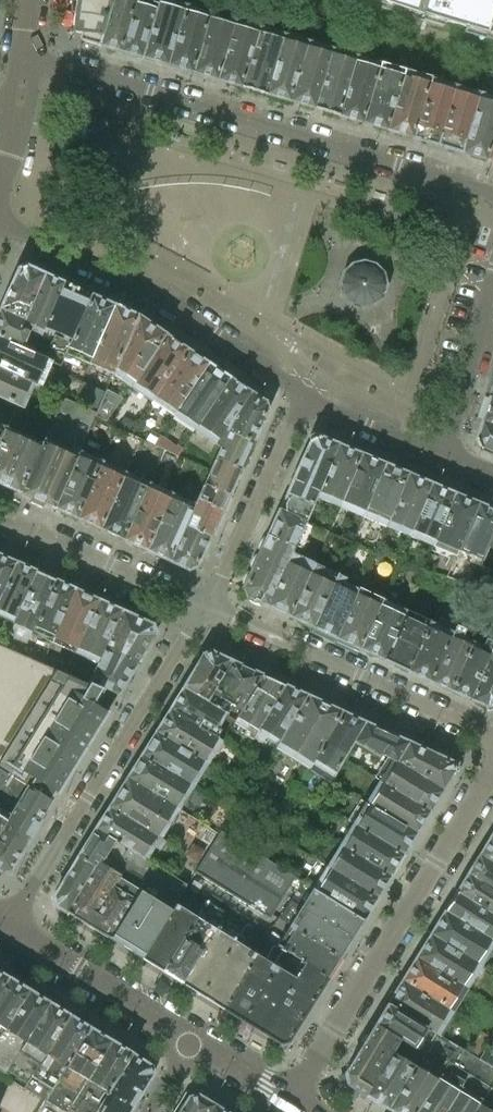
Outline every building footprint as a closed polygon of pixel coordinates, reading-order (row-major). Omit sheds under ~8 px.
[(72,31),(81,32),(79,39),(99,45),(112,0),(76,0),(72,31)] [(136,0),(112,0),(99,45),(120,51),(136,0)] [(158,3),(149,0),(136,0),(120,51),(142,58),(156,10),(158,3)] [(185,4),(173,0),(159,0),(158,3),(156,10),(142,58),(167,65),(185,4)] [(274,6),(283,9),(285,0),(275,0),(274,6)] [(405,0),(383,0),(382,2),(381,5),(402,11),(405,0)] [(402,11),(422,17),(424,14),(428,0),(405,0),(402,11)] [(424,14),(488,33),(492,15),(492,0),(428,0),(424,14)] [(191,72),(209,11),(185,4),(167,65),(191,72)] [(216,79),(234,18),(209,11),(191,72),(216,79)] [(240,87),(258,25),(234,18),(216,79),(240,87)] [(265,94),(283,33),(258,25),(240,87),(265,94)] [(338,115),(356,55),(362,35),(353,32),(347,52),(331,47),(313,108),(338,115)] [(289,101),(307,40),(283,33),(265,94),(289,101)] [(313,108),(331,47),(307,40),(289,101),(313,108)] [(362,123),(380,62),(356,55),(338,115),(362,123)] [(387,130),(405,69),(380,62),(362,123),(387,130)] [(412,137),(430,76),(405,69),(387,130),(412,137)] [(437,145),(455,84),(430,76),(412,137),(437,145)] [(462,152),(479,91),(455,84),(437,145),(462,152)] [(492,136),(492,95),(479,91),(462,152),(486,159),(492,136)] [(18,269),(1,308),(25,319),(45,273),(27,265),(18,269)] [(382,274),(376,269),(368,266),(360,265),(352,268),(345,273),(341,280),(339,288),(340,295),(343,302),(348,308),(354,312),(362,313),(369,313),(376,309),(382,304),(386,298),(387,290),(386,282),(382,274)] [(64,282),(45,273),(25,319),(35,323),(34,327),(44,331),(64,282)] [(64,282),(44,331),(41,338),(60,345),(56,355),(64,359),(69,349),(91,294),(64,282)] [(115,305),(91,294),(69,349),(83,355),(81,360),(90,364),(115,305)] [(137,316),(115,305),(90,364),(99,369),(102,364),(115,369),(137,316)] [(0,310),(0,339),(24,349),(34,327),(35,323),(25,319),(1,308),(0,310)] [(165,335),(137,316),(115,369),(134,382),(165,335)] [(188,350),(165,335),(134,382),(156,397),(188,350)] [(34,382),(39,384),(50,360),(24,349),(0,339),(0,367),(34,382)] [(209,364),(188,350),(156,397),(177,411),(209,364)] [(198,425),(230,378),(209,364),(177,411),(192,421),(176,446),(160,435),(154,445),(178,456),(198,425)] [(34,382),(0,367),(0,396),(18,403),(23,406),(34,382)] [(251,392),(230,378),(198,425),(219,439),(226,429),(251,392)] [(55,508),(77,458),(85,440),(84,439),(95,416),(110,423),(122,396),(106,388),(95,412),(62,397),(42,444),(40,447),(20,492),(55,508)] [(265,401),(251,392),(226,429),(253,442),(267,410),(265,401)] [(488,396),(481,420),(492,424),(492,398),(488,396)] [(481,420),(476,439),(480,448),(492,453),(492,424),(481,420)] [(253,442),(226,429),(219,439),(215,444),(221,448),(203,485),(228,497),(253,442)] [(0,441),(0,483),(2,484),(23,439),(5,431),(4,433),(0,441)] [(310,440),(279,509),(305,520),(319,488),(338,444),(320,436),(310,440)] [(23,439),(2,484),(20,492),(40,447),(23,439)] [(360,453),(338,444),(319,488),(342,497),(360,453)] [(384,463),(360,453),(342,497),(366,507),(384,463)] [(77,518),(100,468),(77,458),(55,508),(77,518)] [(407,473),(384,463),(366,507),(389,517),(407,473)] [(100,468),(77,518),(100,529),(123,479),(100,468)] [(431,482),(407,473),(389,517),(412,526),(431,482)] [(123,479),(100,529),(123,539),(146,490),(123,479)] [(454,492),(431,482),(412,526),(436,536),(454,492)] [(203,485),(192,511),(185,526),(209,537),(228,497),(203,485)] [(146,490),(123,539),(146,550),(169,500),(146,490)] [(478,502),(454,492),(436,536),(460,546),(478,502)] [(169,500),(146,550),(169,560),(185,526),(192,511),(169,500)] [(492,533),(492,508),(478,502),(460,546),(448,576),(472,586),(481,563),(487,547),(492,533)] [(298,536),(305,520),(279,509),(267,535),(293,546),(298,536)] [(209,537),(185,526),(169,560),(188,569),(196,566),(209,537)] [(247,596),(266,605),(293,546),(267,535),(243,587),(247,596)] [(289,615),(315,560),(302,555),(308,541),(298,536),(293,546),(266,605),(289,615)] [(16,561),(0,554),(0,597),(16,561)] [(315,560),(289,615),(312,626),(332,582),(321,577),(327,565),(315,560)] [(0,597),(0,606),(17,614),(37,571),(16,561),(0,597)] [(332,582),(312,626),(336,637),(357,593),(345,588),(350,576),(338,570),(332,582)] [(55,579),(37,571),(17,614),(14,620),(8,634),(27,642),(33,628),(35,623),(55,579)] [(75,589),(55,579),(35,623),(55,632),(75,589)] [(99,599),(75,589),(55,632),(55,633),(79,644),(99,599)] [(357,593),(336,637),(360,648),(380,604),(357,593)] [(121,610),(99,599),(79,644),(101,654),(104,647),(121,610)] [(380,604),(360,648),(383,659),(404,614),(380,604)] [(128,613),(121,610),(104,647),(137,662),(155,633),(152,624),(128,613)] [(404,614),(383,659),(408,670),(428,626),(404,614)] [(432,681),(457,625),(440,617),(435,629),(428,626),(408,670),(432,681)] [(451,690),(472,646),(460,640),(465,629),(457,625),(432,681),(451,690)] [(451,690),(468,698),(492,645),(492,642),(486,638),(480,650),(472,646),(451,690)] [(28,785),(34,789),(52,800),(117,694),(88,681),(81,678),(66,671),(42,661),(22,652),(3,644),(0,642),(0,768),(28,785)] [(468,698),(485,706),(492,704),(492,645),(468,698)] [(104,647),(101,654),(88,681),(117,694),(137,662),(104,647)] [(203,654),(183,687),(207,701),(232,661),(211,651),(203,654)] [(262,674),(232,661),(207,701),(221,710),(225,713),(232,703),(241,708),(262,674)] [(285,685),(262,674),(241,708),(238,714),(248,721),(241,732),(252,739),(253,736),(285,685)] [(307,695),(285,685),(253,736),(262,741),(267,732),(279,740),(307,695)] [(183,687),(169,708),(217,737),(222,729),(213,723),(221,710),(207,701),(183,687)] [(311,762),(342,711),(307,695),(279,740),(278,742),(311,762)] [(169,708),(156,730),(203,760),(217,737),(169,708)] [(352,743),(365,722),(342,711),(311,762),(307,768),(328,782),(352,743)] [(408,741),(365,722),(352,743),(381,761),(386,754),(387,755),(396,760),(408,741)] [(156,730),(141,754),(189,783),(203,760),(156,730)] [(454,771),(451,761),(408,741),(396,760),(399,762),(443,789),(454,771)] [(141,754),(127,777),(175,806),(189,783),(141,754)] [(443,789),(399,762),(396,760),(387,755),(373,776),(386,784),(429,811),(443,789)] [(9,774),(0,768),(0,788),(9,774)] [(1,872),(10,869),(26,844),(1,829),(28,785),(9,774),(0,788),(0,871),(1,872)] [(127,777),(108,807),(156,837),(175,806),(127,777)] [(429,811),(386,784),(373,805),(416,832),(429,811)] [(34,789),(28,785),(1,829),(26,844),(52,800),(34,789)] [(416,832),(373,805),(360,827),(403,854),(416,832)] [(156,837),(108,807),(96,827),(114,838),(135,851),(144,857),(151,846),(159,851),(164,842),(156,837)] [(96,827),(78,856),(96,866),(114,838),(96,827)] [(403,854),(360,827),(346,849),(389,876),(403,854)] [(196,876),(268,920),(295,877),(223,832),(196,876)] [(479,854),(492,862),(492,837),(490,835),(479,854)] [(114,838),(96,866),(67,913),(89,926),(135,851),(114,838)] [(389,876),(346,849),(332,871),(376,898),(389,876)] [(135,851),(89,926),(110,938),(156,864),(144,857),(135,851)] [(479,854),(468,872),(492,888),(492,862),(479,854)] [(55,905),(67,913),(96,866),(78,856),(60,885),(60,886),(53,896),(55,905)] [(185,888),(188,883),(156,864),(110,938),(141,958),(172,908),(185,888)] [(376,898),(332,871),(319,892),(363,919),(376,898)] [(468,872),(456,891),(492,913),(492,888),(468,872)] [(363,919),(319,892),(301,881),(289,900),(351,938),(363,919)] [(456,891),(445,909),(492,938),(492,936),(492,913),(456,891)] [(351,938),(289,900),(278,918),(290,926),(289,927),(295,931),(339,957),(351,938)] [(182,982),(212,932),(225,912),(206,901),(194,921),(163,971),(182,982)] [(194,921),(172,908),(141,958),(163,971),(194,921)] [(477,962),(492,938),(445,909),(430,933),(477,962)] [(201,994),(231,944),(244,924),(225,912),(212,932),(182,982),(201,994)] [(231,944),(201,994),(223,1007),(255,954),(250,950),(260,934),(244,924),(231,944)] [(339,957),(295,931),(289,942),(283,938),(278,945),(293,955),(328,976),(339,957)] [(477,962),(430,933),(416,957),(462,985),(477,962)] [(287,964),(293,955),(278,945),(267,938),(257,954),(275,965),(295,978),(299,972),(287,964)] [(242,1019),(272,969),(275,965),(257,954),(255,954),(223,1007),(242,1019)] [(323,983),(328,976),(293,955),(287,964),(299,972),(295,978),(293,982),(262,1032),(279,1042),(288,1040),(323,983)] [(416,957),(401,980),(448,1008),(462,985),(416,957)] [(262,1032),(293,982),(295,978),(275,965),(272,969),(242,1019),(262,1032)] [(8,977),(0,972),(0,991),(8,977)] [(27,989),(8,977),(0,991),(0,1032),(4,1026),(27,989)] [(401,980),(387,1003),(434,1032),(448,1008),(401,980)] [(48,1001),(27,989),(4,1026),(0,1032),(0,1070),(5,1073),(6,1070),(18,1050),(48,1001)] [(45,1051),(68,1014),(48,1001),(18,1050),(6,1070),(26,1082),(45,1051)] [(387,1003),(375,1023),(401,1038),(405,1041),(417,1048),(422,1051),(434,1032),(387,1003)] [(89,1026),(68,1014),(45,1051),(26,1082),(23,1087),(25,1088),(20,1095),(15,1092),(11,1099),(16,1102),(11,1110),(15,1111),(32,1111),(41,1097),(45,1099),(66,1064),(89,1026)] [(347,1083),(364,1094),(387,1056),(389,1057),(393,1051),(401,1038),(375,1023),(345,1072),(347,1083)] [(89,1026),(66,1064),(45,1099),(65,1111),(66,1111),(87,1078),(111,1040),(89,1026)] [(480,1031),(469,1049),(479,1055),(488,1040),(490,1037),(480,1031)] [(388,1108),(394,1111),(416,1111),(443,1067),(464,1080),(484,1092),(492,1078),(492,1067),(478,1058),(434,1032),(422,1051),(414,1064),(388,1108)] [(131,1052),(111,1040),(87,1078),(107,1091),(131,1052)] [(489,1040),(478,1058),(492,1067),(492,1043),(489,1040)] [(387,1056),(364,1094),(388,1108),(414,1064),(422,1051),(417,1048),(405,1041),(397,1054),(393,1051),(389,1057),(387,1056)] [(151,1065),(131,1052),(107,1091),(132,1106),(153,1073),(151,1065)] [(443,1067),(416,1111),(445,1111),(464,1080),(443,1067)] [(107,1091),(87,1078),(66,1111),(129,1111),(132,1106),(107,1091)] [(472,1111),(492,1111),(492,1078),(484,1092),(472,1111)] [(445,1111),(472,1111),(484,1092),(464,1080),(445,1111)] [(178,1111),(210,1111),(215,1104),(198,1094),(189,1096),(178,1111)]
